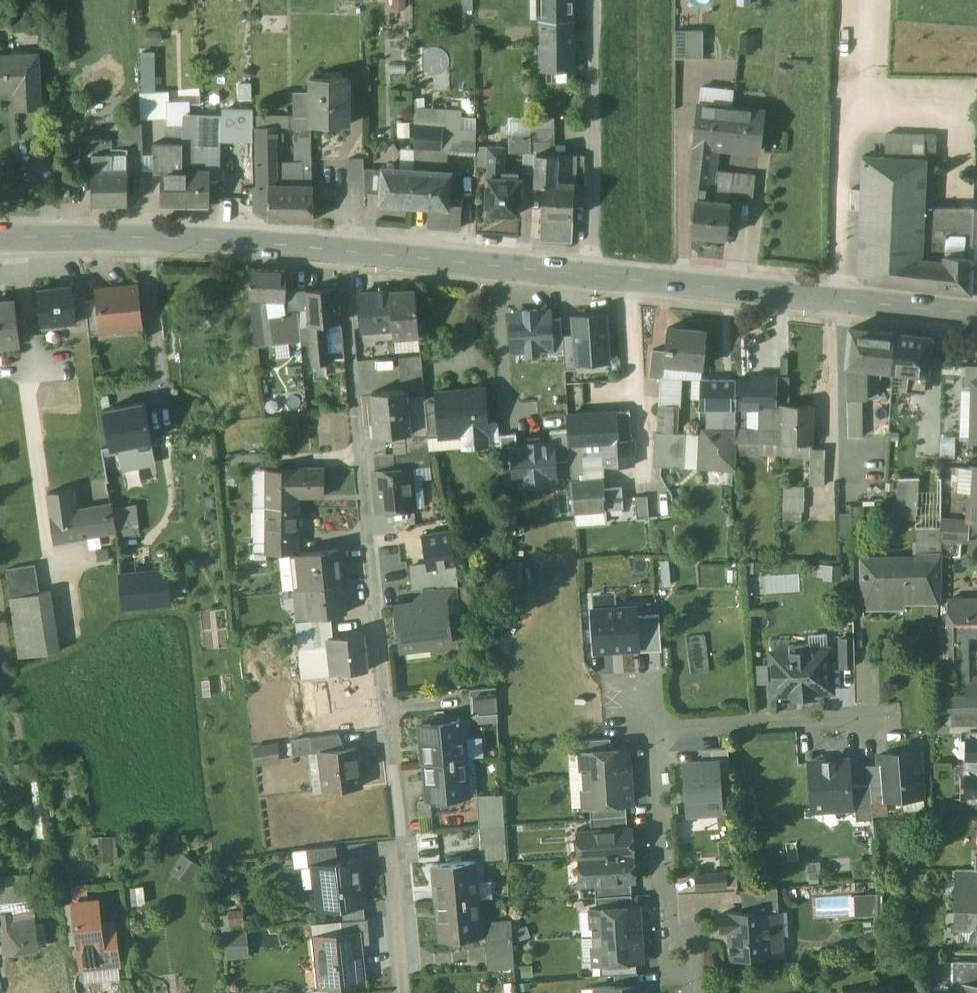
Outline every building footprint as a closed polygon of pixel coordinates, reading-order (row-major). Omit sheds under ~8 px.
[(542,19),(573,19),(573,0),(542,0),(542,19)] [(542,19),(541,19),(541,68),(573,68),(573,19),(542,19)] [(704,59),(703,31),(675,31),(676,59),(704,59)] [(0,57),(0,91),(7,90),(7,86),(15,85),(16,108),(41,106),(38,55),(0,57)] [(348,77),(309,78),(309,92),(310,115),(310,125),(311,125),(349,124),(348,77)] [(221,116),(219,116),(218,137),(254,137),(253,127),(253,115),(252,82),(238,82),(239,102),(224,101),(224,116),(221,116)] [(167,92),(139,93),(140,118),(168,117),(168,110),(167,92)] [(310,115),(309,92),(296,93),(296,115),(310,115)] [(475,98),(459,98),(458,109),(475,110),(475,98)] [(763,111),(700,105),(697,125),(714,127),(712,147),(717,148),(718,147),(758,152),(763,111)] [(458,109),(415,107),(414,126),(445,129),(446,129),(476,130),(475,110),(458,109)] [(22,110),(23,128),(43,127),(42,109),(22,110)] [(186,110),(168,110),(168,117),(169,131),(170,131),(183,131),(183,116),(186,116),(186,110)] [(290,115),(253,115),(253,127),(257,127),(276,127),(280,127),(290,127),(290,115)] [(296,115),(290,115),(290,127),(290,128),(298,128),(311,128),(311,125),(310,125),(310,115),(296,115)] [(219,116),(186,116),(183,116),(183,131),(182,170),(186,171),(208,171),(208,177),(218,177),(218,137),(219,116)] [(555,154),(554,117),(531,118),(531,137),(531,153),(536,154),(555,154)] [(140,118),(119,118),(120,147),(128,148),(127,149),(140,149),(140,118)] [(714,127),(697,125),(689,199),(698,200),(698,199),(712,201),(715,171),(717,148),(712,147),(714,127)] [(414,126),(415,146),(443,149),(445,129),(414,126)] [(276,127),(257,127),(257,173),(276,173),(276,163),(276,153),(276,127)] [(311,128),(298,128),(298,161),(302,160),(302,163),(303,163),(304,189),(311,189),(311,186),(312,186),(311,128)] [(446,129),(445,129),(443,149),(443,150),(476,152),(476,147),(476,131),(476,130),(446,129)] [(183,131),(170,131),(170,142),(153,143),(153,155),(153,172),(161,173),(161,170),(182,170),(183,131)] [(921,135),(884,133),(884,156),(923,158),(924,143),(920,143),(921,135)] [(936,136),(921,135),(920,143),(924,143),(923,158),(925,158),(922,233),(932,234),(933,208),(936,136)] [(531,137),(509,137),(509,153),(524,153),(531,153),(531,137)] [(92,139),(79,138),(79,165),(92,165),(92,139)] [(112,139),(92,139),(92,165),(92,170),(127,170),(127,149),(128,148),(120,147),(112,148),(112,139)] [(489,147),(476,147),(476,152),(476,167),(488,167),(489,147)] [(504,148),(489,147),(488,167),(488,177),(503,178),(503,171),(504,148)] [(531,153),(524,153),(523,173),(535,174),(536,154),(531,153)] [(555,154),(536,154),(535,174),(534,185),(542,185),(543,183),(557,184),(558,154),(555,154)] [(153,172),(153,155),(140,155),(141,172),(153,172)] [(884,156),(862,155),(858,276),(857,277),(859,277),(920,286),(922,233),(925,158),(923,158),(884,156)] [(363,158),(349,158),(349,182),(363,182),(363,158)] [(302,163),(276,163),(276,173),(276,189),(304,189),(303,163),(302,163)] [(415,170),(383,167),(381,203),(413,205),(415,170)] [(367,184),(380,186),(382,170),(369,169),(367,184)] [(127,170),(92,170),(93,204),(127,204),(127,170)] [(182,170),(161,170),(161,173),(160,205),(183,205),(183,188),(186,187),(186,171),(182,170)] [(451,172),(415,170),(413,205),(429,207),(449,208),(449,198),(451,172)] [(208,171),(186,171),(186,187),(183,188),(183,205),(208,205),(208,177),(208,171)] [(731,173),(715,171),(712,201),(728,203),(729,197),(731,173)] [(276,173),(257,173),(258,188),(254,188),(254,210),(269,211),(269,219),(313,220),(313,189),(311,189),(304,189),(276,189),(276,173)] [(756,176),(731,173),(729,197),(753,199),(756,176)] [(503,178),(488,177),(486,213),(518,214),(520,178),(518,178),(503,178)] [(557,184),(543,183),(542,185),(541,216),(573,218),(575,185),(557,184)] [(463,199),(449,198),(449,208),(429,207),(427,226),(461,228),(463,199)] [(712,201),(698,199),(698,200),(694,234),(725,238),(730,203),(728,203),(712,201)] [(932,234),(922,233),(920,286),(971,291),(972,260),(973,252),(974,231),(974,207),(933,208),(932,234)] [(573,218),(541,216),(540,240),(572,241),(573,218)] [(287,274),(252,272),(250,299),(284,301),(285,301),(286,294),(287,274)] [(73,287),(38,291),(42,324),(75,320),(77,320),(74,298),(73,287)] [(136,287),(97,291),(98,299),(101,327),(131,324),(133,326),(138,326),(142,321),(141,316),(139,314),(136,287)] [(336,289),(306,292),(308,312),(309,326),(310,327),(326,326),(339,325),(336,289)] [(417,290),(391,292),(394,328),(395,337),(421,335),(417,290)] [(306,292),(297,293),(299,310),(299,312),(308,312),(306,292)] [(391,292),(359,295),(362,330),(394,328),(391,292)] [(285,311),(299,310),(297,293),(286,294),(285,301),(284,301),(285,311)] [(85,296),(74,298),(77,320),(75,320),(76,326),(88,325),(86,300),(85,296)] [(98,299),(86,300),(88,325),(89,335),(102,334),(101,327),(98,299)] [(284,301),(250,299),(256,347),(302,341),(300,327),(299,312),(299,310),(285,311),(284,301)] [(0,304),(0,345),(21,342),(16,302),(0,304)] [(514,317),(516,350),(553,348),(552,321),(551,315),(537,316),(536,311),(524,312),(524,316),(514,317)] [(606,315),(574,317),(575,335),(576,363),(608,361),(606,315)] [(553,348),(553,354),(563,353),(563,335),(562,320),(552,321),(553,348)] [(309,326),(300,327),(302,341),(302,345),(311,344),(311,343),(310,327),(309,326)] [(326,326),(310,327),(311,343),(328,342),(326,326)] [(686,331),(669,329),(669,328),(668,328),(665,351),(664,363),(665,363),(702,366),(706,332),(686,330),(686,331)] [(895,334),(851,329),(847,365),(882,369),(892,370),(895,334)] [(929,338),(913,336),(895,334),(892,370),(910,372),(924,374),(926,374),(928,356),(927,355),(929,338)] [(575,335),(563,335),(563,353),(564,368),(577,367),(576,363),(575,335)] [(328,342),(311,343),(311,344),(313,366),(330,365),(328,342)] [(665,351),(652,350),(649,378),(660,379),(663,379),(665,363),(664,363),(665,351)] [(423,355),(399,357),(400,368),(424,366),(423,355)] [(702,366),(665,363),(663,379),(682,380),(701,381),(702,366)] [(882,369),(847,365),(847,399),(860,398),(877,398),(882,369)] [(424,366),(400,368),(402,390),(407,390),(407,398),(426,397),(424,366)] [(966,366),(966,384),(974,384),(974,383),(976,384),(976,367),(966,366)] [(924,374),(910,372),(908,389),(922,390),(924,374)] [(775,376),(759,376),(759,381),(735,381),(735,409),(735,429),(746,429),(746,409),(758,409),(758,429),(783,429),(783,409),(775,409),(775,378),(775,376)] [(789,378),(775,378),(775,409),(783,409),(784,406),(789,406),(789,405),(789,378)] [(663,379),(660,379),(658,432),(672,433),(673,407),(681,408),(682,380),(663,379)] [(735,381),(701,381),(699,409),(710,409),(735,409),(735,381)] [(402,390),(373,393),(377,437),(405,434),(411,434),(410,432),(407,398),(407,390),(402,390)] [(484,390),(437,394),(437,398),(440,432),(468,430),(469,446),(489,444),(484,390)] [(910,394),(890,393),(889,423),(909,425),(910,394)] [(437,398),(427,399),(429,430),(430,438),(441,437),(440,432),(437,398)] [(860,398),(847,399),(848,437),(861,437),(860,398)] [(145,401),(105,410),(112,448),(119,446),(150,440),(153,440),(145,401)] [(811,405),(789,405),(789,406),(784,406),(783,429),(783,443),(811,443),(811,405)] [(735,409),(710,409),(710,425),(703,434),(703,457),(711,466),(733,467),(734,449),(734,442),(735,429),(735,409)] [(629,412),(615,413),(618,439),(618,441),(631,440),(629,412)] [(615,413),(567,416),(569,431),(569,441),(583,440),(600,439),(601,440),(603,440),(618,439),(615,413)] [(746,429),(735,429),(734,442),(757,442),(757,429),(746,429)] [(758,429),(757,429),(757,442),(783,443),(783,429),(758,429)] [(429,430),(410,432),(411,434),(405,434),(407,452),(431,450),(430,438),(429,430)] [(569,441),(569,431),(553,432),(554,444),(555,459),(571,458),(569,441)] [(672,433),(658,432),(656,466),(684,467),(685,434),(672,433)] [(516,434),(500,435),(502,466),(514,465),(513,447),(517,447),(516,434)] [(618,439),(603,440),(604,453),(633,451),(632,440),(631,440),(618,441),(618,439)] [(150,440),(119,446),(120,450),(123,469),(154,464),(150,440)] [(583,440),(569,441),(571,458),(583,456),(584,456),(583,440)] [(514,465),(516,486),(557,483),(555,459),(554,444),(540,445),(540,441),(528,442),(528,446),(517,447),(513,447),(514,465)] [(783,443),(757,442),(757,454),(783,454),(783,443)] [(824,449),(811,449),(810,474),(823,474),(824,449)] [(407,452),(394,453),(396,469),(412,468),(412,469),(432,467),(431,450),(407,452)] [(633,451),(604,453),(604,467),(633,466),(633,451)] [(583,456),(571,458),(573,482),(584,482),(583,456)] [(959,466),(957,492),(971,493),(976,494),(976,468),(959,466)] [(396,469),(375,471),(378,514),(415,512),(412,469),(412,468),(396,469)] [(325,469),(268,470),(268,508),(298,508),(298,497),(326,496),(325,469)] [(70,477),(47,480),(52,516),(69,514),(74,500),(70,477)] [(940,515),(941,477),(899,478),(897,515),(916,515),(940,515)] [(584,482),(573,482),(574,510),(574,511),(606,510),(605,489),(604,481),(584,482)] [(786,516),(806,516),(806,485),(787,484),(786,516)] [(622,488),(605,489),(606,510),(623,509),(622,488)] [(647,497),(635,497),(637,520),(649,520),(647,497)] [(862,526),(861,506),(851,506),(852,541),(863,541),(863,526),(862,526)] [(113,507),(103,509),(107,532),(118,529),(114,510),(113,507)] [(139,507),(123,509),(125,532),(141,530),(139,507)] [(298,508),(268,508),(268,543),(268,554),(297,554),(298,508)] [(69,514),(52,516),(56,542),(107,532),(103,509),(69,514)] [(123,509),(114,510),(118,529),(118,533),(125,532),(123,509)] [(940,515),(916,515),(916,528),(940,528),(940,526),(940,515)] [(969,520),(968,540),(976,541),(976,520),(969,520)] [(940,528),(916,528),(916,541),(940,541),(940,528)] [(452,530),(424,535),(429,568),(457,563),(452,530)] [(940,541),(916,541),(916,566),(904,567),(904,559),(862,559),(863,608),(886,607),(886,601),(940,601),(940,541)] [(268,554),(268,543),(255,543),(255,554),(268,554)] [(339,549),(297,554),(300,588),(307,587),(342,582),(339,549)] [(35,566),(7,570),(11,599),(39,594),(35,566)] [(168,570),(120,575),(123,605),(171,601),(168,570)] [(424,570),(411,571),(412,590),(423,588),(426,588),(424,570)] [(458,573),(436,574),(436,579),(441,579),(441,586),(458,584),(458,573)] [(342,582),(307,587),(311,618),(331,615),(346,613),(342,582)] [(426,588),(423,588),(425,602),(445,600),(446,602),(458,600),(457,586),(426,588)] [(307,587),(300,588),(294,588),(298,619),(311,618),(307,587)] [(39,594),(11,599),(21,658),(60,652),(50,592),(39,594)] [(425,602),(396,606),(401,649),(451,643),(446,602),(445,600),(425,602)] [(948,600),(949,624),(949,634),(967,634),(976,634),(976,600),(948,600)] [(639,652),(637,617),(636,607),(592,610),(595,655),(639,652)] [(311,618),(298,619),(298,627),(332,623),(331,615),(311,618)] [(639,652),(662,650),(659,615),(637,617),(639,652)] [(332,623),(298,627),(304,677),(336,674),(332,637),(334,637),(332,623)] [(967,634),(949,634),(949,624),(944,624),(944,675),(967,675),(967,634)] [(687,634),(689,671),(709,670),(707,633),(687,634)] [(334,637),(332,637),(336,674),(368,670),(364,634),(334,637)] [(854,666),(854,638),(840,639),(841,667),(854,666)] [(810,651),(809,644),(789,645),(790,653),(772,654),(775,693),(793,692),(793,698),(813,697),(813,691),(831,690),(828,650),(810,651)] [(967,675),(944,675),(944,710),(976,709),(976,675),(967,675)] [(496,687),(470,689),(472,715),(498,713),(496,687)] [(944,710),(944,723),(951,723),(976,722),(976,709),(944,710)] [(463,721),(420,725),(422,746),(423,746),(425,763),(465,759),(463,742),(465,742),(463,721)] [(938,724),(938,732),(951,731),(951,723),(944,723),(938,724)] [(971,731),(971,741),(967,741),(967,765),(976,765),(976,731),(971,731)] [(339,734),(310,738),(312,753),(313,754),(322,753),(322,751),(341,749),(339,734)] [(310,738),(292,741),(294,756),(309,754),(312,753),(310,738)] [(610,738),(574,741),(575,754),(580,753),(580,752),(611,750),(610,738)] [(280,740),(256,746),(260,763),(284,757),(280,740)] [(341,749),(322,751),(322,753),(326,792),(361,787),(357,747),(341,749)] [(611,750),(580,752),(580,753),(582,779),(630,776),(628,749),(611,750)] [(729,749),(703,750),(704,761),(718,760),(719,775),(730,775),(729,749)] [(919,752),(879,754),(880,766),(883,798),(922,795),(919,752)] [(322,753),(313,754),(312,753),(309,754),(314,793),(326,792),(322,753)] [(465,759),(425,763),(428,800),(468,797),(465,759)] [(704,761),(687,762),(689,815),(720,814),(719,775),(718,760),(704,761)] [(848,761),(809,763),(813,809),(851,806),(850,786),(848,761)] [(967,765),(966,788),(970,788),(970,799),(976,799),(976,765),(967,765)] [(880,766),(867,767),(868,785),(870,799),(883,798),(880,766)] [(630,776),(582,779),(584,806),(590,806),(626,804),(632,803),(630,776)] [(868,785),(850,786),(851,806),(855,806),(856,820),(873,819),(870,799),(868,785)] [(503,794),(477,796),(479,828),(505,825),(503,794)] [(626,804),(590,806),(591,818),(627,816),(626,804)] [(627,816),(591,818),(591,831),(627,829),(627,816)] [(505,825),(479,828),(480,842),(506,841),(505,825)] [(591,831),(577,832),(579,858),(633,855),(631,829),(591,831)] [(117,859),(118,834),(100,834),(100,859),(117,859)] [(0,840),(0,853),(29,849),(28,836),(0,840)] [(506,841),(480,842),(482,860),(507,857),(506,841)] [(335,845),(308,848),(309,866),(318,866),(318,864),(337,862),(335,845)] [(192,882),(203,864),(184,851),(172,869),(192,882)] [(633,855),(579,858),(581,884),(595,883),(631,881),(635,881),(633,855)] [(337,862),(318,864),(318,866),(320,884),(318,884),(320,902),(341,900),(341,906),(363,904),(363,902),(362,902),(360,883),(357,883),(356,870),(362,870),(361,860),(337,862)] [(476,860),(433,864),(435,885),(436,885),(438,902),(478,898),(476,882),(478,881),(476,860)] [(956,870),(956,890),(957,890),(976,890),(976,870),(974,870),(956,870)] [(724,873),(697,875),(698,888),(726,887),(724,873)] [(631,881),(595,883),(596,897),(632,894),(631,881)] [(777,887),(741,890),(743,912),(767,910),(767,912),(779,911),(777,887)] [(957,890),(957,926),(976,926),(976,890),(957,890)] [(843,911),(855,913),(857,893),(845,891),(843,911)] [(858,892),(858,914),(879,914),(879,892),(858,892)] [(632,894),(596,897),(597,909),(632,906),(632,894)] [(478,898),(438,902),(441,940),(481,936),(478,898)] [(114,932),(94,934),(93,924),(89,900),(74,903),(81,966),(118,962),(115,932),(114,932)] [(363,904),(341,906),(343,920),(365,918),(363,904)] [(597,909),(591,909),(592,936),(640,933),(638,906),(632,906),(597,909)] [(743,912),(721,913),(722,930),(730,929),(732,958),(783,954),(781,936),(780,936),(779,911),(767,912),(767,910),(743,912)] [(11,922),(10,912),(0,913),(0,917),(5,954),(39,948),(35,919),(11,922)] [(227,914),(228,957),(252,956),(250,913),(227,914)] [(343,920),(341,920),(342,934),(354,933),(355,945),(358,944),(370,943),(367,918),(365,918),(343,920)] [(113,922),(93,924),(94,934),(114,932),(113,922)] [(342,934),(318,937),(322,987),(361,984),(358,944),(355,945),(354,933),(342,934)] [(640,933),(592,936),(594,963),(600,963),(636,961),(642,960),(640,933)] [(512,939),(486,941),(488,969),(514,968),(512,939)] [(636,961),(600,963),(601,975),(614,974),(637,973),(636,961)] [(953,961),(953,986),(964,987),(964,985),(976,986),(976,962),(953,961)] [(637,973),(614,974),(615,986),(638,985),(638,973),(637,973)] [(596,987),(596,992),(640,992),(640,985),(615,986),(596,987)]
